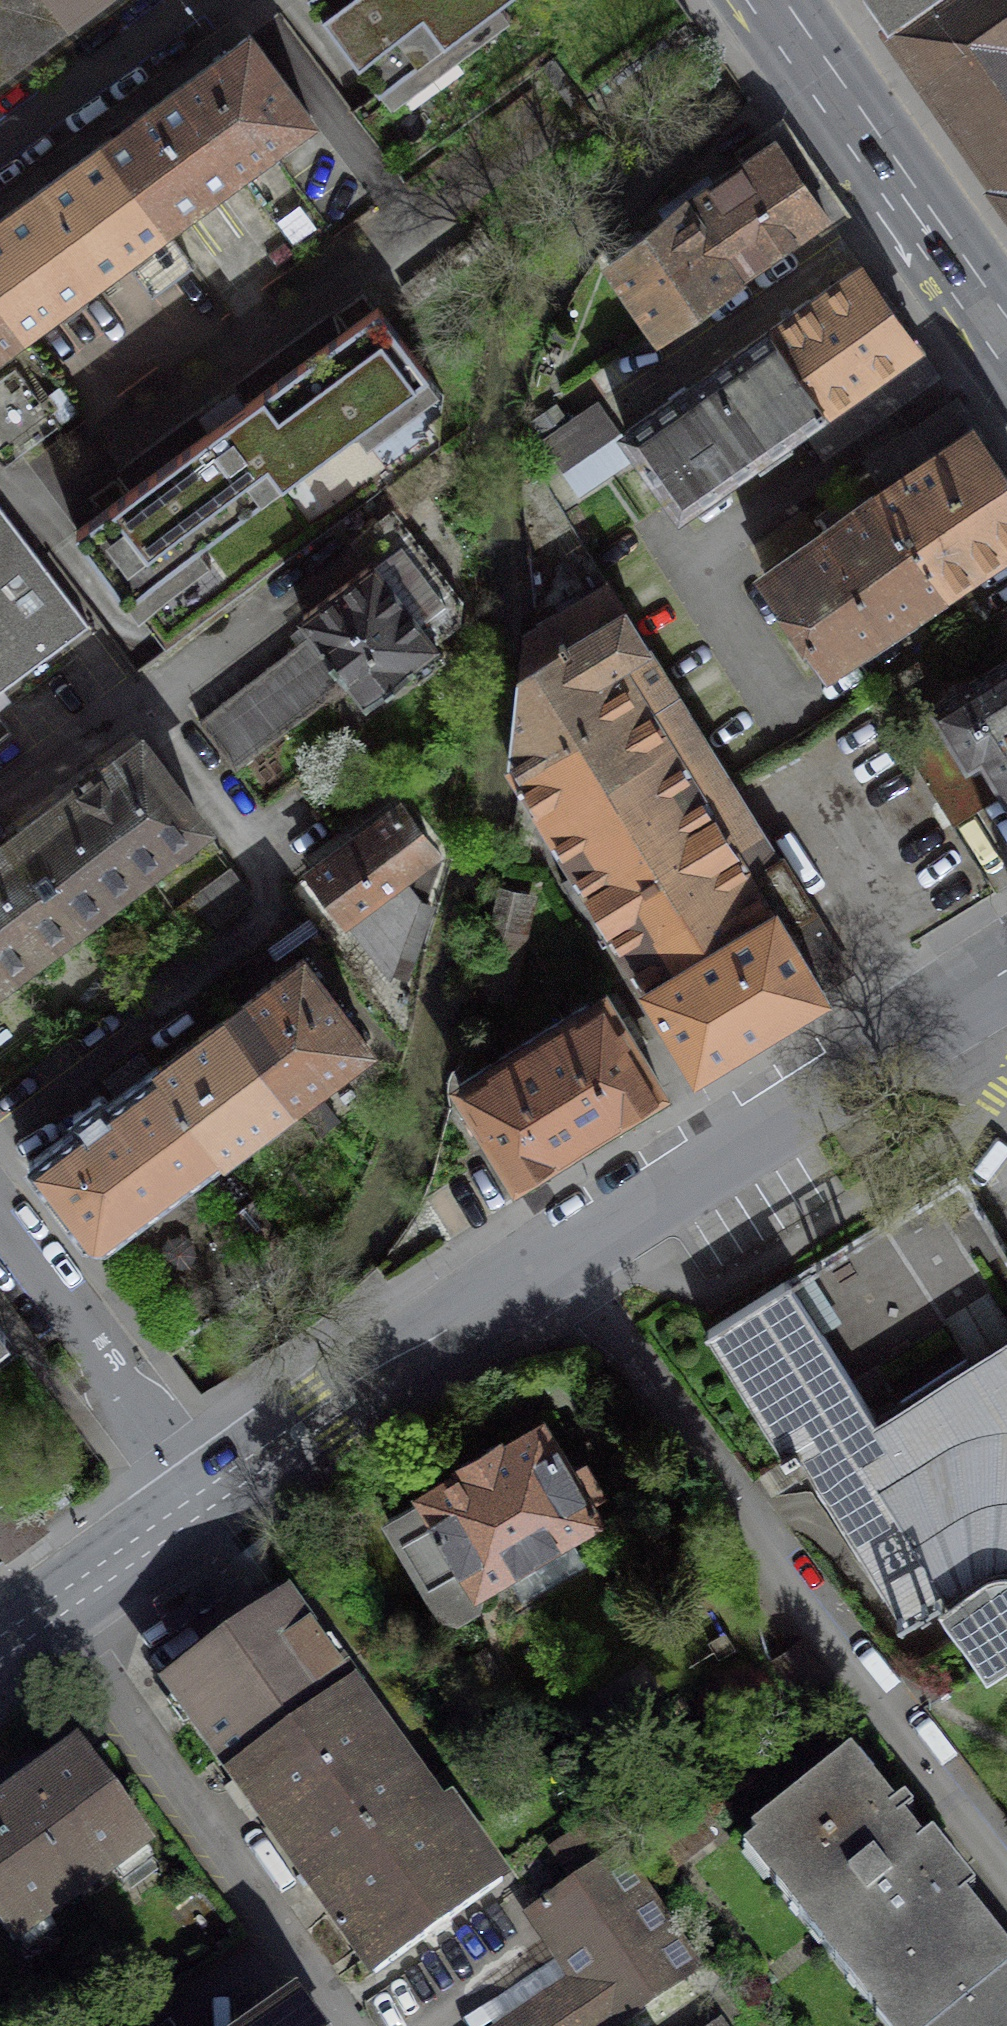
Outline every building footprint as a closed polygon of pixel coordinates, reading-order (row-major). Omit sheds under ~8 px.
[(93,0),(0,0),(0,69),(93,0)] [(379,88),(498,0),(314,0),(379,88)] [(946,115),(951,112),(1003,184),(1006,182),(1006,0),(866,0),(946,115)] [(249,34),(176,88),(237,172),(310,117),(249,34)] [(176,88),(104,142),(167,225),(237,172),(176,88)] [(689,199),(739,273),(737,274),(739,277),(829,215),(776,138),(689,199)] [(32,195),(93,279),(130,249),(159,289),(195,263),(167,225),(104,142),(32,195)] [(1003,184),(998,188),(1006,201),(1006,182),(1003,184)] [(32,195),(0,219),(0,303),(21,331),(93,279),(32,195)] [(737,274),(739,273),(689,199),(610,261),(658,331),(737,274)] [(804,420),(826,453),(941,374),(863,264),(773,326),(827,403),(804,420)] [(21,331),(0,303),(0,347),(21,331)] [(377,306),(76,530),(125,597),(427,372),(377,306)] [(680,507),(804,420),(827,403),(773,326),(625,430),(680,507)] [(0,378),(0,455),(6,464),(58,425),(16,367),(0,378)] [(881,489),(946,584),(1006,543),(1006,471),(958,399),(887,447),(904,473),(881,489)] [(544,438),(564,468),(618,431),(596,402),(544,438)] [(765,570),(829,661),(946,584),(881,489),(765,570)] [(431,642),(458,621),(459,598),(399,522),(407,516),(398,505),(354,540),(371,562),(303,616),(315,631),(326,645),(323,647),(339,667),(344,674),(346,672),(368,699),(409,667),(416,676),(442,656),(431,642)] [(88,623),(0,507),(0,690),(88,623)] [(777,857),(608,585),(519,633),(508,763),(521,775),(520,782),(695,1068),(825,993),(820,985),(847,970),(809,908),(812,905),(781,855),(777,857)] [(236,769),(328,697),(317,684),(339,667),(323,647),(326,645),(315,631),(198,721),(236,769)] [(895,729),(953,824),(1006,790),(1006,660),(895,729)] [(140,741),(15,834),(75,915),(201,822),(140,741)] [(311,870),(387,970),(414,897),(425,901),(439,858),(398,804),(311,870)] [(0,845),(0,967),(2,970),(75,915),(15,834),(0,845)] [(249,902),(226,871),(174,909),(197,940),(249,902)] [(525,894),(496,887),(490,922),(518,926),(525,894)] [(303,957),(227,1013),(291,1098),(366,1042),(303,957)] [(602,994),(531,1040),(588,1133),(662,1088),(654,1075),(653,1076),(602,994)] [(155,1066),(218,1153),(291,1098),(227,1013),(155,1066)] [(459,1086),(516,1178),(588,1133),(531,1040),(459,1086)] [(82,1234),(107,1237),(218,1153),(155,1066),(106,1103),(99,1095),(72,1115),(79,1124),(28,1161),(82,1234)] [(718,1322),(898,1610),(941,1583),(946,1590),(938,1595),(986,1672),(1006,1658),(1006,1333),(873,1417),(787,1279),(718,1322)] [(424,1497),(387,1519),(438,1607),(447,1613),(458,1614),(477,1604),(479,1596),(478,1584),(596,1516),(585,1497),(598,1490),(583,1463),(570,1471),(541,1422),(502,1445),(499,1441),(458,1465),(461,1469),(421,1492),(424,1497)] [(166,1685),(235,1779),(352,1694),(358,1689),(342,1667),(336,1671),(285,1600),(166,1685)] [(843,1695),(799,1640),(772,1661),(815,1717),(843,1695)] [(352,1694),(235,1779),(376,1973),(502,1881),(448,1807),(439,1814),(352,1694)] [(0,1729),(0,1753),(25,1788),(77,1751),(40,1700),(0,1729)] [(146,1844),(77,1751),(25,1788),(0,1807),(0,1921),(14,1940),(146,1844)] [(1006,1972),(1006,1950),(850,1752),(750,1831),(786,1876),(775,1885),(887,2025),(938,2025),(1006,1972)] [(619,1851),(527,1914),(572,1978),(502,2025),(615,2025),(622,2021),(685,1978),(700,1968),(619,1851)] [(938,2025),(1006,2025),(1006,1972),(938,2025)] [(685,1978),(622,2021),(626,2025),(646,2025),(695,1992),(685,1978)] [(298,2003),(265,2025),(313,2025),(298,2003)]
